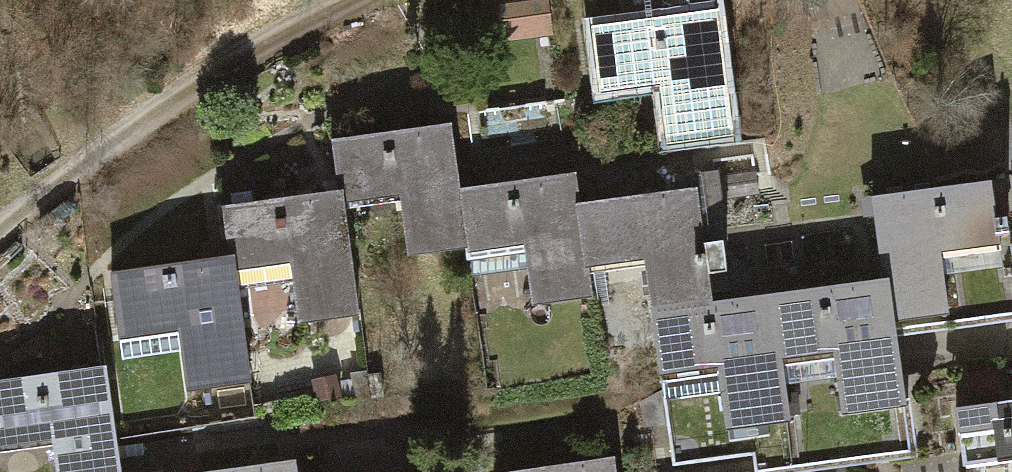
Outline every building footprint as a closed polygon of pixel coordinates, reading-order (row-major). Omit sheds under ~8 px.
[(546,6),(483,10),(485,40),(548,35),(546,6)] [(742,21),(612,35),(620,105),(680,99),(683,121),(686,153),(756,145),(742,21)] [(420,262),(479,256),(473,192),(467,135),(448,137),(349,146),(354,199),(355,211),(415,205),(420,262)] [(545,305),(609,299),(606,273),(600,208),(597,180),(473,192),(479,256),(539,250),(545,305)] [(904,205),(912,284),(926,283),(931,329),(980,324),(974,260),(1011,257),(1011,194),(904,205)] [(673,307),(737,301),(726,196),(600,208),(606,273),(669,266),(673,307)] [(312,320),(366,315),(355,211),(354,199),(332,201),(243,209),(248,266),(249,275),(307,269),(312,320)] [(200,387),(260,381),(249,275),(248,266),(227,269),(125,279),(132,343),(195,337),(200,387)] [(869,419),(939,412),(931,329),(926,283),(912,284),(888,286),(800,295),(807,366),(864,361),(869,419)] [(759,440),(813,434),(807,366),(800,295),(744,300),(737,301),(673,307),(680,381),(743,374),(750,441),(759,440)] [(128,370),(106,372),(1,382),(7,446),(69,440),(72,471),(138,471),(128,370)] [(962,411),(968,471),(980,471),(1011,469),(1011,406),(962,411)] [(635,464),(548,471),(636,471),(635,464)]
